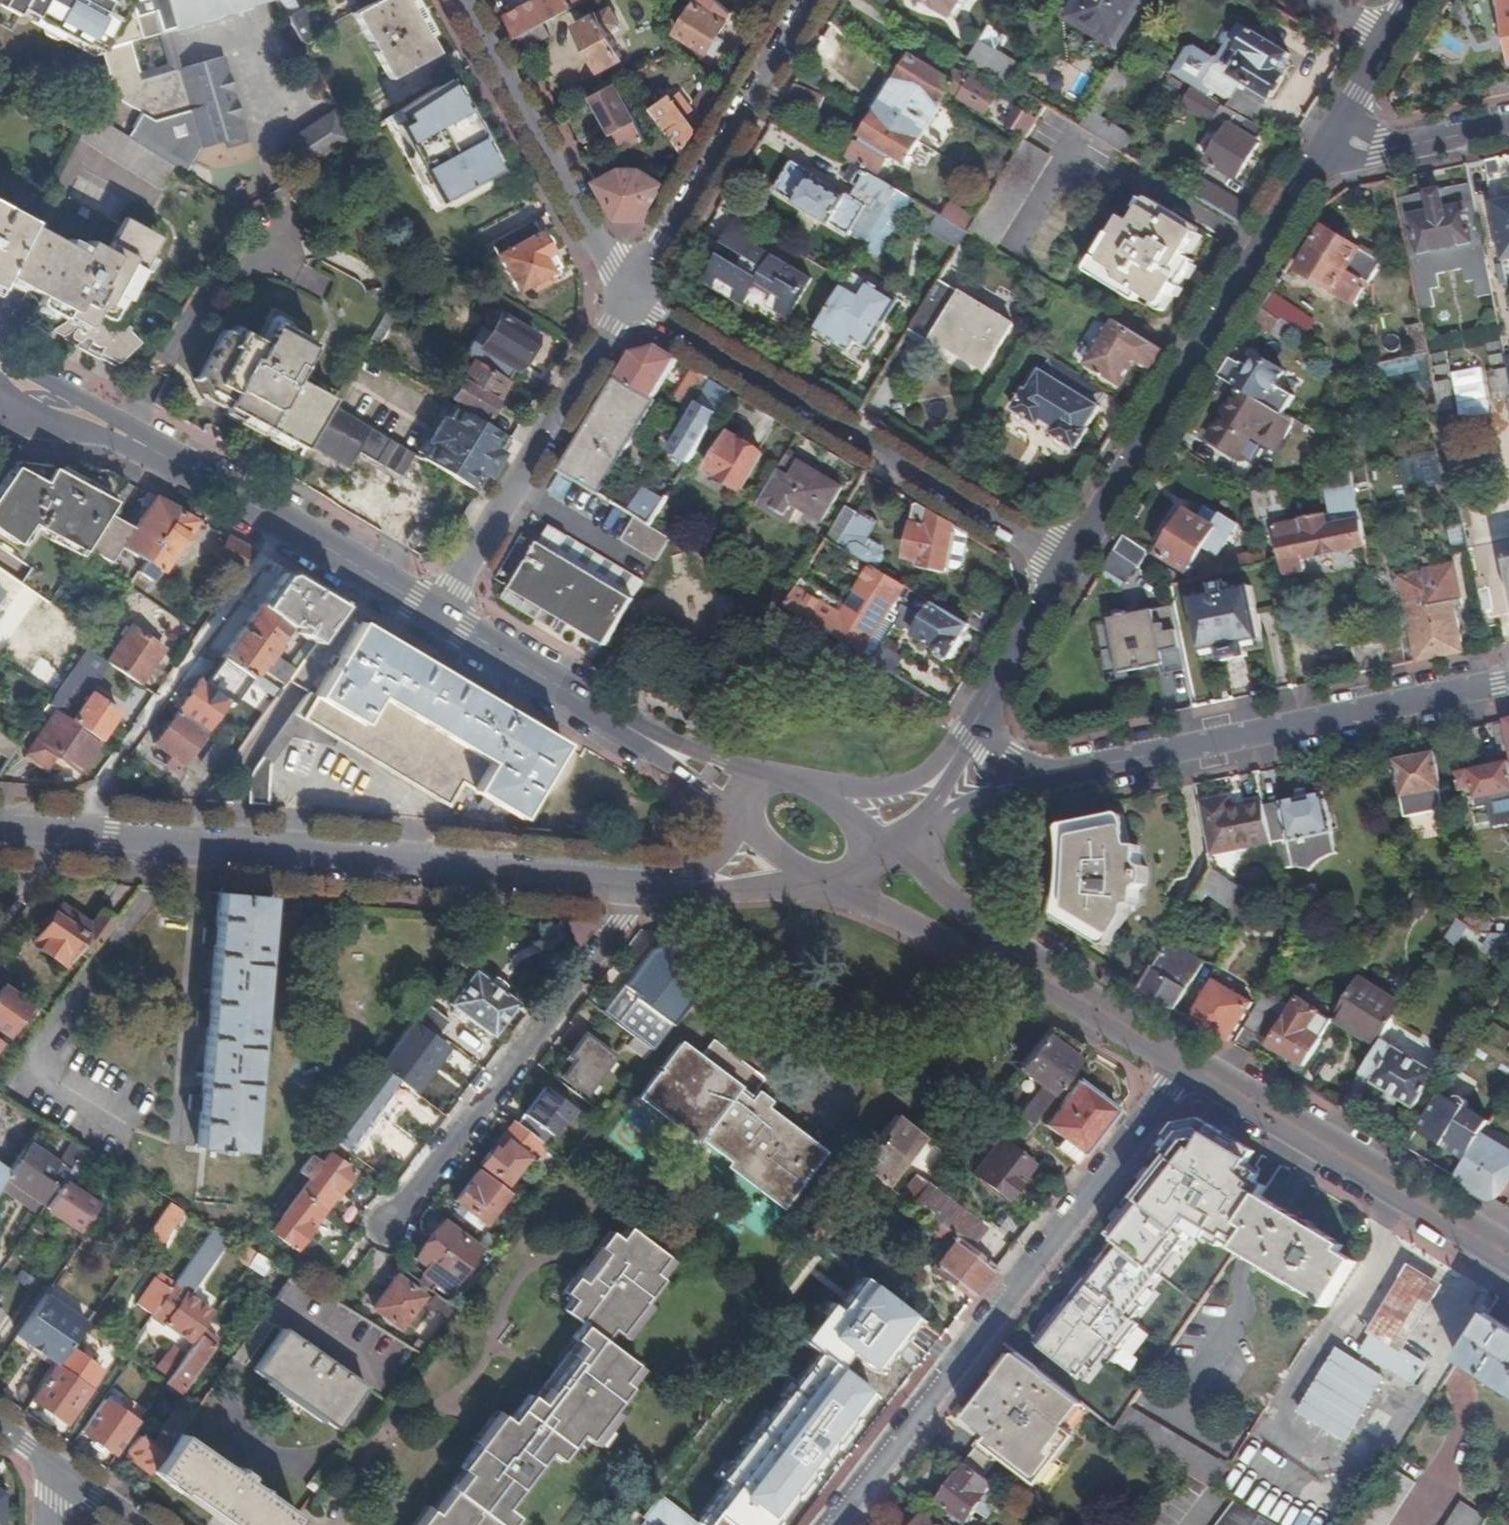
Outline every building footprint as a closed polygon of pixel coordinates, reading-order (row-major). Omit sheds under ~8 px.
[(0,2),(0,8),(14,15),(18,8),(23,0),(1,0),(0,2)] [(107,0),(23,0),(18,8),(46,23),(54,22),(65,27),(62,33),(77,41),(87,39),(107,1),(107,0)] [(185,174),(202,148),(226,141),(244,135),(247,135),(223,56),(141,81),(130,41),(234,11),(233,9),(263,0),(131,0),(124,1),(100,47),(115,99),(142,113),(133,128),(139,132),(133,141),(173,167),(185,174)] [(388,81),(436,55),(406,0),(382,0),(352,16),(388,81)] [(508,14),(519,35),(545,21),(574,5),(571,0),(534,0),(508,14)] [(718,0),(698,0),(678,35),(709,53),(733,14),(718,0)] [(948,16),(958,0),(921,0),(948,16)] [(1120,39),(1144,0),(1078,0),(1068,17),(1088,30),(1092,21),(1120,39)] [(600,71),(621,59),(607,33),(618,25),(610,10),(576,28),(600,71)] [(299,43),(314,34),(302,11),(286,19),(299,43)] [(545,21),(519,35),(527,48),(552,35),(545,21)] [(989,26),(980,42),(996,51),(1005,36),(989,26)] [(1243,82),(1268,97),(1272,99),(1283,79),(1279,75),(1290,56),(1268,42),(1251,32),(1239,52),(1237,52),(1226,69),(1220,66),(1217,67),(1206,84),(1209,89),(1226,100),(1233,99),(1243,82)] [(980,42),(969,60),(1009,84),(1020,66),(996,51),(980,42)] [(1172,76),(1194,89),(1200,93),(1206,84),(1217,67),(1220,66),(1220,60),(1215,61),(1195,50),(1188,51),(1172,76)] [(910,58),(897,79),(940,106),(949,93),(959,99),(959,100),(985,116),(997,96),(971,81),(970,82),(955,73),(950,81),(910,58)] [(897,79),(874,116),(918,143),(940,106),(897,79)] [(461,107),(447,80),(384,120),(404,156),(418,148),(428,166),(414,174),(432,205),(495,170),(481,144),(484,142),(464,106),(461,107)] [(647,137),(617,82),(597,92),(620,135),(625,144),(647,137)] [(1227,109),(1253,124),(1268,97),(1243,82),(1233,99),(1227,109)] [(793,85),(785,100),(818,113),(824,97),(793,85)] [(1154,105),(1165,87),(1161,85),(1149,102),(1154,105)] [(1258,145),(1266,132),(1253,124),(1227,109),(1200,93),(1194,89),(1183,109),(1211,126),(1209,131),(1222,139),(1207,163),(1238,181),(1259,146),(1258,145)] [(665,98),(654,107),(670,128),(686,148),(697,129),(669,91),(664,96),(665,98)] [(597,92),(591,96),(613,139),(620,135),(597,92)] [(324,156),(351,138),(335,109),(286,140),(304,169),(324,156)] [(1026,140),(1037,120),(1019,109),(1007,129),(1026,140)] [(1090,112),(1080,128),(1124,154),(1133,139),(1090,112)] [(159,190),(173,167),(133,141),(127,137),(94,115),(81,139),(159,190)] [(858,143),(847,162),(854,166),(875,180),(887,161),(886,160),(889,154),(905,163),(918,143),(874,116),(862,137),(864,138),(860,144),(858,143)] [(127,137),(133,141),(139,132),(133,128),(132,129),(127,137)] [(244,135),(226,141),(228,148),(247,143),(244,135)] [(647,138),(647,137),(625,144),(626,146),(647,138)] [(968,234),(992,249),(1046,157),(1023,143),(1018,153),(995,190),(976,222),(968,234)] [(849,237),(852,232),(866,209),(870,211),(877,199),(888,206),(897,192),(875,180),(854,166),(846,180),(857,188),(851,198),(844,195),(842,198),(811,179),(813,175),(791,163),(774,192),(793,203),(792,205),(829,227),(830,225),(849,237)] [(641,220),(662,186),(639,171),(620,171),(597,185),(617,220),(641,220)] [(1192,195),(1241,225),(1250,210),(1202,181),(1192,195)] [(1471,184),(1397,199),(1420,312),(1435,309),(1431,291),(1440,289),(1437,277),(1464,272),(1467,285),(1476,283),(1479,300),(1494,297),(1471,184)] [(863,252),(862,254),(876,263),(912,202),(897,192),(888,206),(877,199),(870,211),(866,209),(852,232),(863,239),(861,242),(862,249),(861,252),(863,252)] [(1490,201),(1502,262),(1508,261),(1508,197),(1490,201)] [(1088,274),(1144,308),(1149,301),(1159,307),(1161,307),(1190,260),(1183,256),(1199,232),(1147,199),(1122,241),(1114,237),(1107,249),(1101,246),(1086,271),(1088,274)] [(3,277),(28,226),(31,220),(0,203),(0,283),(3,277)] [(941,219),(968,234),(976,222),(949,206),(941,219)] [(766,235),(739,218),(723,243),(734,250),(728,260),(721,255),(705,279),(745,303),(757,284),(773,293),(767,302),(789,316),(812,280),(759,247),(766,235)] [(28,226),(3,277),(44,299),(41,305),(63,317),(66,315),(81,323),(73,338),(75,340),(82,344),(87,338),(93,342),(92,344),(100,348),(101,346),(104,347),(101,354),(119,364),(138,347),(125,331),(122,334),(110,318),(111,315),(114,316),(126,295),(123,294),(128,285),(130,286),(155,240),(123,222),(107,252),(87,242),(81,253),(28,226)] [(558,269),(534,223),(492,246),(516,291),(529,285),(545,276),(558,269)] [(1323,231),(1314,225),(1302,244),(1363,280),(1371,285),(1383,264),(1379,261),(1379,256),(1373,253),(1369,255),(1325,229),(1323,231)] [(1363,280),(1302,244),(1290,265),(1335,292),(1337,290),(1354,298),(1363,280)] [(845,282),(815,331),(848,351),(854,340),(869,349),(881,329),(876,326),(879,321),(885,323),(898,301),(851,272),(845,282)] [(548,281),(545,276),(529,285),(531,289),(548,281)] [(1374,288),(1371,285),(1363,280),(1354,298),(1375,303),(1374,288)] [(939,283),(910,331),(933,344),(935,341),(984,371),(1012,326),(939,283)] [(1315,322),(1272,295),(1263,308),(1290,326),(1306,335),(1315,322)] [(225,406),(303,449),(307,443),(334,391),(299,371),(314,343),(310,340),(314,331),(272,308),(256,338),(241,330),(238,337),(224,329),(200,375),(209,390),(228,400),(225,406)] [(1290,326),(1263,308),(1255,323),(1281,340),(1290,326)] [(472,361),(506,382),(514,367),(521,367),(526,357),(524,353),(533,338),(499,317),(490,330),(472,361)] [(472,361),(490,330),(473,321),(455,350),(472,361)] [(1138,365),(1151,372),(1163,352),(1111,321),(1084,366),(1119,387),(1132,365),(1138,365)] [(1429,355),(1423,325),(1408,328),(1414,358),(1429,355)] [(1467,334),(1469,345),(1496,339),(1494,328),(1467,334)] [(654,401),(678,360),(656,347),(632,354),(624,367),(616,380),(654,401)] [(1436,375),(1448,373),(1445,352),(1433,354),(1436,375)] [(1242,365),(1232,360),(1221,378),(1241,388),(1286,412),(1297,394),(1278,384),(1286,370),(1258,356),(1252,368),(1243,363),(1242,365)] [(1097,407),(1105,393),(1050,360),(1042,373),(1040,372),(1028,393),(1025,391),(1014,411),(1017,413),(1015,415),(1019,423),(1026,427),(1034,427),(1035,424),(1038,427),(1043,421),(1054,429),(1050,435),(1054,437),(1056,446),(1063,451),(1073,449),(1076,451),(1088,431),(1086,429),(1100,408),(1097,407)] [(507,384),(473,363),(450,398),(485,419),(507,384)] [(683,418),(707,377),(689,367),(665,408),(683,418)] [(1452,372),(1459,418),(1446,420),(1449,443),(1493,436),(1483,367),(1452,372)] [(1495,403),(1508,400),(1508,371),(1489,375),(1495,403)] [(179,383),(168,377),(153,403),(165,409),(179,383)] [(602,496),(656,402),(654,401),(616,380),(589,424),(561,471),(602,496)] [(689,463),(731,392),(713,381),(671,452),(689,463)] [(1436,386),(1442,415),(1456,411),(1450,382),(1436,386)] [(1279,449),(1298,419),(1286,412),(1241,388),(1210,438),(1239,456),(1252,435),(1279,449)] [(330,404),(307,443),(348,468),(358,451),(401,476),(413,454),(330,404)] [(478,471),(487,477),(496,462),(508,438),(452,405),(443,421),(420,459),(468,488),(478,471)] [(1038,427),(1050,435),(1054,429),(1043,421),(1038,427)] [(763,455),(730,436),(709,471),(741,491),(763,455)] [(808,461),(790,451),(759,502),(786,517),(794,505),(823,522),(843,488),(805,466),(808,461)] [(51,471),(111,505),(126,480),(102,467),(101,468),(50,465),(16,463),(11,471),(42,486),(51,471)] [(11,471),(0,487),(0,533),(15,543),(29,523),(82,551),(84,548),(107,512),(111,505),(51,471),(42,486),(11,471)] [(1367,546),(1352,472),(1326,478),(1333,515),(1276,527),(1285,572),(1289,574),(1305,571),(1308,568),(1306,558),(1367,546)] [(651,525),(666,502),(644,489),(629,513),(636,516),(651,525)] [(133,527),(107,512),(84,548),(109,563),(115,554),(138,571),(180,510),(160,499),(147,491),(141,502),(141,505),(145,508),(133,527)] [(945,573),(955,527),(918,504),(906,554),(910,559),(922,562),(922,567),(945,573)] [(198,520),(180,510),(138,571),(150,578),(156,569),(163,573),(198,520)] [(1213,527),(1219,516),(1209,510),(1202,519),(1213,527)] [(880,521),(861,511),(841,545),(855,553),(858,556),(870,537),(880,521)] [(1220,514),(1219,516),(1213,527),(1202,519),(1187,511),(1160,556),(1190,574),(1204,550),(1218,558),(1239,525),(1220,514)] [(623,541),(658,562),(672,538),(651,525),(636,516),(623,537),(623,541)] [(1450,527),(1450,547),(1465,546),(1464,526),(1450,527)] [(1150,551),(1125,535),(1116,551),(1139,566),(1152,574),(1159,562),(1150,557),(1151,555),(1150,551)] [(255,552),(228,536),(218,556),(241,571),(255,552)] [(884,545),(870,537),(858,556),(880,569),(887,558),(884,545)] [(546,605),(610,642),(627,614),(636,598),(542,543),(514,588),(530,599),(531,597),(546,605)] [(1268,564),(1265,550),(1211,562),(1212,569),(1217,568),(1218,575),(1268,564)] [(1139,566),(1116,551),(1106,566),(1130,581),(1139,566)] [(858,556),(855,553),(846,568),(863,578),(847,605),(842,613),(826,603),(832,595),(804,579),(793,596),(788,607),(865,653),(864,656),(872,661),(882,644),(895,624),(903,612),(899,610),(911,588),(880,569),(858,556)] [(1441,659),(1465,654),(1455,603),(1463,602),(1456,566),(1424,573),(1441,659)] [(1418,663),(1441,659),(1424,573),(1401,578),(1418,663)] [(257,606),(286,627),(290,620),(302,629),(299,633),(314,643),(342,604),(321,592),(293,575),(277,577),(261,601),(257,606)] [(1265,641),(1253,586),(1230,591),(1228,582),(1214,585),(1216,593),(1193,599),(1206,655),(1223,651),(1225,661),(1251,655),(1248,645),(1265,641)] [(788,607),(793,596),(773,583),(766,594),(788,607)] [(903,612),(895,624),(903,630),(907,629),(914,633),(914,634),(934,647),(933,648),(934,655),(944,661),(952,658),(952,659),(952,658),(953,658),(972,626),(968,623),(937,603),(927,598),(911,588),(899,610),(903,612)] [(842,613),(847,605),(832,595),(826,603),(842,613)] [(286,627),(257,606),(220,659),(248,678),(275,698),(280,691),(253,671),(262,659),(264,660),(275,646),(273,644),(286,627)] [(1122,673),(1187,660),(1176,606),(1130,616),(1129,614),(1122,615),(1122,617),(1111,620),(1122,673)] [(563,744),(504,709),(470,689),(455,680),(441,671),(359,623),(350,637),(331,669),(315,696),(310,693),(295,713),(436,799),(447,805),(461,784),(520,818),(563,744)] [(86,647),(52,697),(47,704),(56,710),(99,740),(118,713),(91,693),(110,664),(140,684),(164,648),(131,626),(108,662),(86,647)] [(1392,668),(1407,665),(1399,631),(1385,633),(1386,638),(1392,668)] [(1361,675),(1392,668),(1386,638),(1355,644),(1361,675)] [(878,664),(893,674),(903,657),(882,644),(872,661),(878,664)] [(285,685),(296,670),(277,657),(266,671),(285,685)] [(200,679),(178,711),(206,731),(213,721),(217,724),(224,713),(221,711),(227,701),(229,703),(231,701),(232,702),(248,678),(220,659),(204,681),(200,679)] [(78,771),(99,740),(56,710),(27,753),(52,770),(60,759),(78,771)] [(206,731),(178,711),(155,744),(171,756),(165,764),(177,772),(206,731)] [(9,760),(18,746),(0,733),(0,754),(9,760)] [(203,765),(220,776),(237,752),(223,743),(220,746),(217,744),(203,765)] [(1439,792),(1443,791),(1436,755),(1397,762),(1405,798),(1420,796),(1422,806),(1442,802),(1439,792)] [(1459,774),(1463,793),(1475,791),(1480,810),(1493,806),(1491,797),(1508,794),(1508,764),(1459,774)] [(1326,795),(1264,806),(1272,843),(1278,871),(1295,868),(1309,873),(1315,866),(1320,862),(1328,858),(1337,855),(1332,835),(1334,833),(1326,795)] [(1264,806),(1263,803),(1232,809),(1230,799),(1201,805),(1209,847),(1236,842),(1238,850),(1272,843),(1264,806)] [(1127,855),(1120,821),(1069,832),(1072,849),(1072,863),(1070,886),(1065,913),(1108,938),(1124,912),(1136,919),(1141,914),(1146,914),(1152,916),(1155,860),(1150,859),(1146,857),(1144,856),(1142,852),(1127,855)] [(1214,870),(1195,901),(1202,905),(1209,894),(1233,909),(1227,920),(1241,927),(1258,897),(1214,870)] [(1418,886),(1414,892),(1420,897),(1425,890),(1418,886)] [(248,1150),(270,897),(244,895),(218,893),(215,928),(210,928),(205,927),(204,942),(214,943),(208,1011),(202,1011),(198,1011),(196,1025),(207,1027),(201,1096),(195,1095),(189,1095),(188,1110),(200,1111),(197,1146),(248,1150)] [(63,905),(58,912),(101,942),(117,919),(103,909),(92,925),(63,905)] [(101,942),(58,912),(56,914),(55,913),(53,915),(51,913),(48,914),(42,922),(43,926),(44,928),(34,942),(65,964),(79,944),(83,947),(80,953),(88,959),(101,942)] [(1479,923),(1478,915),(1464,923),(1482,934),(1479,923)] [(1492,923),(1479,923),(1482,934),(1492,934),(1492,923)] [(1495,943),(1501,935),(1492,934),(1482,934),(1495,943)] [(653,1051),(692,998),(680,980),(663,944),(649,951),(637,969),(645,986),(632,1003),(619,993),(604,1013),(653,1051)] [(1168,945),(1141,989),(1160,1000),(1178,1010),(1204,967),(1168,945)] [(492,1037),(516,1004),(475,973),(450,1005),(492,1037)] [(1215,981),(1192,1019),(1223,1038),(1231,1042),(1254,1004),(1246,999),(1248,995),(1243,992),(1241,996),(1215,981)] [(1383,1041),(1403,1009),(1358,982),(1334,1021),(1378,1048),(1383,1041)] [(4,988),(0,993),(0,1029),(8,1034),(29,1005),(4,988)] [(1306,1067),(1334,1021),(1301,999),(1296,1007),(1267,990),(1245,1027),(1272,1043),(1270,1045),(1306,1067)] [(416,1019),(440,1037),(451,1023),(426,1004),(416,1019)] [(411,1089),(414,1091),(447,1048),(413,1022),(379,1066),(411,1089)] [(1022,1125),(1027,1129),(1088,1050),(1070,1039),(1051,1027),(1019,1068),(1043,1086),(1020,1116),(1026,1121),(1022,1125)] [(587,1094),(615,1057),(587,1036),(571,1056),(577,1060),(565,1077),(587,1094)] [(682,1041),(651,1082),(670,1097),(664,1105),(787,1197),(825,1149),(768,1105),(774,1098),(761,1088),(755,1095),(744,1087),(758,1068),(716,1036),(702,1055),(682,1041)] [(1394,1048),(1383,1041),(1378,1048),(1363,1074),(1375,1081),(1374,1083),(1389,1093),(1400,1099),(1416,1109),(1438,1073),(1395,1047),(1394,1048)] [(1461,1062),(1458,1068),(1506,1098),(1508,1094),(1508,1093),(1461,1062)] [(327,1135),(349,1151),(377,1115),(386,1122),(411,1089),(379,1066),(327,1135)] [(1055,1148),(1076,1164),(1098,1135),(1117,1111),(1079,1081),(1044,1125),(1062,1139),(1055,1148)] [(546,1089),(526,1114),(552,1135),(563,1120),(565,1121),(573,1112),(571,1109),(572,1108),(546,1089)] [(1397,1106),(1400,1099),(1389,1093),(1385,1099),(1397,1106)] [(1434,1137),(1422,1156),(1459,1178),(1482,1139),(1492,1122),(1470,1108),(1471,1102),(1468,1098),(1465,1096),(1462,1096),(1457,1098),(1434,1137)] [(895,1117),(860,1163),(886,1184),(922,1138),(895,1117)] [(1246,1224),(1265,1196),(1270,1188),(1259,1179),(1265,1169),(1258,1163),(1252,1157),(1256,1150),(1203,1119),(1181,1121),(1020,1330),(1084,1379),(1201,1228),(1241,1248),(1254,1230),(1246,1224)] [(507,1184),(540,1140),(514,1120),(498,1142),(503,1146),(499,1151),(494,1147),(481,1164),(507,1184)] [(1459,1178),(1488,1195),(1494,1186),(1508,1195),(1508,1155),(1482,1139),(1459,1178)] [(1011,1178),(1025,1160),(999,1140),(973,1174),(1005,1198),(1017,1182),(1011,1178)] [(73,1167),(86,1147),(75,1141),(63,1160),(73,1167)] [(70,1171),(29,1143),(8,1173),(6,1177),(41,1202),(53,1185),(54,1186),(57,1182),(61,1184),(63,1182),(70,1171)] [(75,1191),(99,1155),(86,1147),(73,1167),(70,1171),(63,1182),(65,1184),(49,1208),(81,1231),(97,1207),(88,1200),(75,1191)] [(300,1192),(325,1211),(354,1171),(330,1154),(322,1163),(312,1155),(298,1174),(308,1181),(300,1192)] [(484,1223),(508,1192),(479,1170),(456,1202),(484,1223)] [(290,1185),(300,1192),(308,1181),(298,1174),(290,1185)] [(900,1195),(936,1222),(969,1247),(985,1227),(916,1174),(900,1195)] [(6,1177),(0,1185),(0,1187),(35,1211),(41,1202),(6,1177)] [(93,1192),(88,1200),(97,1207),(103,1198),(93,1192)] [(296,1249),(325,1211),(300,1192),(271,1230),(296,1249)] [(1326,1305),(1331,1308),(1360,1263),(1345,1253),(1348,1247),(1265,1196),(1246,1224),(1254,1230),(1241,1248),(1328,1302),(1326,1305)] [(182,1212),(170,1202),(143,1242),(156,1250),(182,1212)] [(447,1293),(481,1248),(445,1219),(416,1259),(428,1268),(423,1275),(447,1293)] [(36,1221),(26,1236),(44,1249),(55,1234),(36,1221)] [(932,1268),(971,1298),(983,1282),(995,1268),(969,1247),(936,1222),(930,1229),(947,1242),(949,1239),(953,1242),(932,1268)] [(519,1519),(508,1511),(551,1453),(562,1462),(583,1436),(591,1442),(614,1412),(632,1388),(625,1383),(638,1366),(606,1342),(615,1331),(623,1337),(648,1305),(665,1282),(663,1279),(657,1275),(670,1259),(629,1228),(620,1239),(610,1232),(565,1292),(574,1300),(564,1314),(582,1328),(573,1340),(579,1345),(585,1349),(576,1360),(570,1356),(535,1402),(530,1398),(510,1423),(501,1417),(477,1448),(460,1471),(463,1473),(467,1477),(437,1515),(432,1512),(422,1524),(515,1524),(519,1519)] [(174,1285),(153,1316),(192,1342),(213,1312),(189,1295),(228,1239),(213,1229),(174,1285)] [(255,1251),(247,1266),(264,1275),(272,1261),(255,1251)] [(657,1275),(663,1279),(675,1263),(670,1259),(657,1275)] [(1441,1284),(1405,1263),(1364,1332),(1399,1353),(1441,1284)] [(863,1276),(839,1305),(829,1297),(795,1339),(815,1354),(716,1476),(732,1489),(704,1523),(706,1524),(763,1524),(867,1395),(830,1366),(846,1345),(878,1371),(919,1320),(863,1276)] [(425,1297),(397,1277),(375,1308),(402,1328),(425,1297)] [(137,1305),(153,1316),(174,1285),(168,1282),(165,1286),(155,1279),(137,1305)] [(58,1365),(69,1349),(87,1323),(46,1295),(17,1336),(58,1365)] [(648,1305),(623,1337),(628,1341),(653,1309),(648,1305)] [(1460,1362),(1508,1394),(1508,1329),(1490,1316),(1460,1362)] [(366,1382),(282,1328),(255,1369),(337,1423),(366,1382)] [(1372,1330),(1358,1352),(1412,1387),(1427,1363),(1372,1330)] [(216,1341),(203,1332),(199,1337),(212,1346),(216,1341)] [(199,1337),(167,1384),(182,1395),(215,1348),(212,1346),(199,1337)] [(579,1345),(570,1356),(576,1360),(585,1349),(579,1345)] [(1388,1379),(1364,1364),(1336,1347),(1297,1411),(1323,1427),(1349,1440),(1388,1379)] [(58,1365),(34,1400),(67,1424),(90,1390),(90,1389),(102,1371),(69,1349),(58,1365)] [(1028,1360),(1018,1352),(965,1418),(971,1422),(1003,1382),(1007,1386),(1028,1360)] [(1003,1382),(971,1422),(989,1435),(1008,1448),(1002,1457),(1036,1482),(1055,1456),(1073,1432),(1064,1426),(1081,1403),(1065,1390),(1028,1360),(1007,1386),(1003,1382)] [(207,1375),(216,1381),(225,1369),(216,1363),(207,1375)] [(625,1383),(632,1388),(644,1371),(638,1366),(625,1383)] [(82,1432),(117,1456),(138,1425),(139,1424),(104,1400),(82,1432)] [(1090,1410),(1081,1403),(1064,1426),(1073,1432),(1090,1410)] [(1117,1431),(1218,1491),(1233,1467),(1134,1406),(1117,1431)] [(614,1412),(591,1442),(597,1447),(620,1416),(614,1412)] [(472,1444),(477,1448),(501,1417),(496,1414),(472,1444)] [(127,1454),(154,1472),(180,1435),(185,1426),(172,1417),(162,1432),(160,1431),(150,1446),(138,1438),(127,1454)] [(229,1524),(291,1524),(297,1517),(244,1479),(247,1475),(233,1465),(229,1469),(180,1435),(154,1472),(229,1524)] [(1008,1448),(989,1435),(979,1448),(998,1462),(1002,1457),(1008,1448)] [(998,1462),(979,1448),(968,1463),(988,1477),(998,1462)] [(1065,1464),(1055,1456),(1036,1482),(1046,1489),(1065,1464)] [(1008,1495),(967,1467),(939,1503),(968,1524),(977,1512),(989,1520),(1008,1495)] [(463,1473),(432,1512),(437,1515),(467,1477),(463,1473)] [(1383,1488),(1359,1524),(1391,1524),(1406,1503),(1383,1488)] [(704,1523),(657,1491),(639,1513),(642,1516),(635,1524),(706,1524),(704,1523)] [(1262,1517),(1239,1504),(1223,1524),(1257,1524),(1262,1517)] [(1486,1518),(1464,1505),(1451,1524),(1482,1524),(1486,1518)] [(432,1512),(427,1509),(415,1524),(422,1524),(432,1512)] [(1505,1517),(1496,1511),(1487,1524),(1500,1524),(1505,1517)] [(925,1515),(917,1524),(938,1524),(925,1515)]
